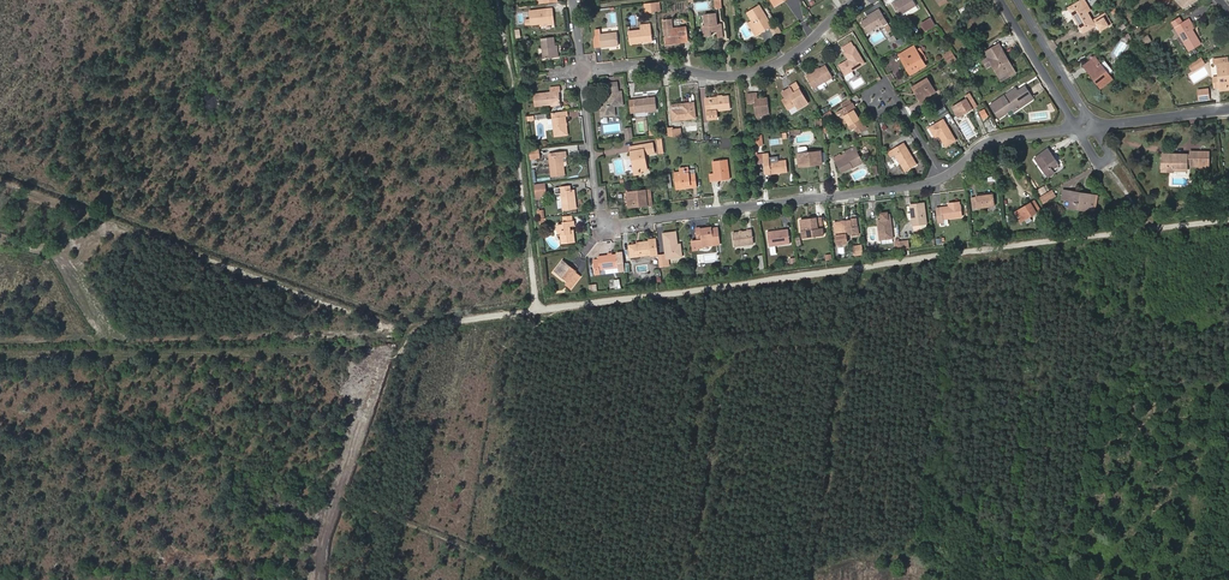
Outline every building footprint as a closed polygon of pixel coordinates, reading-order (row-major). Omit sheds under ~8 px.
[(916,6),(913,0),(901,0),(897,2),(896,0),(891,3),(899,16),(916,6)] [(1084,34),(1096,26),(1089,14),(1092,12),(1085,0),(1081,2),(1082,5),(1072,11),(1077,19),(1076,20),(1084,34)] [(1177,1),(1187,10),(1196,0),(1177,0),(1177,1)] [(646,12),(653,11),(652,2),(645,3),(646,12)] [(1077,19),(1072,11),(1082,5),(1081,2),(1070,9),(1076,20),(1077,19)] [(771,27),(771,26),(758,5),(746,12),(751,20),(753,19),(755,21),(752,23),(759,33),(771,27)] [(771,27),(772,26),(759,5),(758,5),(771,26),(771,27)] [(526,11),(528,24),(536,23),(551,21),(549,8),(526,11)] [(882,26),(887,23),(880,10),(875,13),(867,18),(860,22),(867,33),(881,25),(882,26)] [(719,23),(714,24),(713,13),(702,14),(703,25),(700,26),(701,36),(710,35),(709,31),(716,30),(720,30),(719,23)] [(1101,32),(1113,25),(1106,15),(1095,21),(1101,32)] [(925,30),(934,25),(930,17),(920,23),(925,30)] [(683,26),(671,27),(670,19),(661,20),(664,45),(684,42),(683,26)] [(749,21),(757,35),(759,33),(752,23),(755,21),(753,19),(751,20),(749,21)] [(1190,52),(1201,45),(1192,30),(1195,29),(1190,20),(1176,28),(1190,52)] [(640,40),(650,39),(648,24),(638,25),(638,30),(627,31),(628,44),(640,42),(640,40)] [(771,29),(777,36),(783,31),(777,24),(771,29)] [(599,47),(617,45),(615,32),(598,34),(597,28),(594,29),(595,34),(593,40),(593,46),(599,46),(599,47)] [(904,36),(891,44),(895,50),(907,43),(904,36)] [(557,52),(554,52),(553,45),(552,37),(539,38),(542,59),(557,57),(557,52)] [(844,75),(864,64),(851,42),(842,48),(848,59),(849,61),(848,61),(847,60),(839,65),(844,75)] [(1011,65),(1009,66),(1004,57),(1005,56),(999,45),(985,53),(988,58),(983,61),(987,68),(992,65),(993,64),(998,73),(997,73),(1001,81),(1014,73),(1012,70),(1013,70),(1011,65)] [(923,62),(915,49),(913,46),(900,53),(912,73),(925,66),(923,62)] [(923,62),(926,60),(918,47),(915,49),(923,62)] [(951,50),(943,55),(946,60),(954,55),(951,50)] [(910,74),(912,73),(900,53),(898,55),(910,74)] [(948,65),(957,60),(954,55),(946,60),(948,65)] [(1190,64),(1194,71),(1208,63),(1203,56),(1190,64)] [(1228,57),(1214,60),(1215,65),(1218,65),(1220,77),(1215,77),(1216,88),(1221,87),(1222,88),(1228,87),(1228,60),(1228,57)] [(1101,89),(1113,80),(1095,58),(1087,65),(1098,79),(1095,81),(1101,89)] [(807,76),(814,89),(832,78),(825,65),(807,76)] [(1095,81),(1098,79),(1087,65),(1084,67),(1095,81)] [(929,95),(937,91),(928,77),(913,86),(918,94),(916,95),(919,101),(920,100),(923,105),(932,99),(929,95)] [(607,92),(618,91),(617,83),(606,85),(607,92)] [(800,109),(808,104),(795,83),(788,86),(789,88),(781,92),(785,99),(790,96),(793,101),(794,100),(800,109)] [(547,106),(557,104),(556,93),(557,93),(557,88),(545,90),(546,95),(529,97),(531,109),(547,106)] [(1013,112),(1023,106),(1019,100),(1021,99),(1025,104),(1033,99),(1024,88),(1015,94),(1013,91),(990,105),(999,118),(1003,115),(999,110),(1008,104),(1011,110),(1013,112)] [(1201,102),(1211,100),(1209,90),(1200,92),(1201,102)] [(615,116),(613,107),(623,106),(622,96),(617,97),(617,92),(607,93),(608,102),(599,103),(601,113),(606,113),(606,117),(615,116)] [(747,94),(748,104),(754,103),(753,100),(757,99),(757,93),(747,94)] [(972,109),(971,107),(975,104),(969,93),(964,96),(966,99),(952,107),(956,115),(965,110),(966,112),(972,109)] [(631,113),(655,111),(654,97),(647,98),(638,99),(630,100),(631,113)] [(716,111),(730,110),(729,97),(722,97),(717,98),(709,98),(709,99),(711,108),(707,109),(708,120),(717,119),(716,111)] [(762,115),(769,114),(767,98),(757,99),(753,100),(754,103),(755,116),(762,115)] [(849,99),(840,104),(843,110),(852,104),(849,99)] [(672,120),(695,118),(693,103),(682,104),(683,108),(671,109),(672,120)] [(857,116),(855,114),(853,110),(855,109),(852,104),(843,110),(837,114),(843,125),(848,123),(852,131),(855,129),(858,134),(867,129),(863,123),(862,124),(857,116)] [(1003,115),(1011,110),(1008,104),(999,110),(1003,115)] [(981,111),(985,118),(990,115),(986,108),(981,111)] [(831,118),(832,115),(830,111),(823,116),(826,121),(831,118)] [(566,127),(565,124),(565,118),(567,118),(566,112),(551,114),(554,138),(567,136),(566,127)] [(945,147),(955,141),(943,120),(929,128),(935,138),(939,136),(945,147)] [(673,137),(682,139),(681,129),(673,130),(673,137)] [(663,137),(657,138),(660,153),(666,152),(663,137)] [(908,155),(909,154),(902,142),(887,151),(890,157),(894,154),(905,172),(916,165),(913,159),(911,160),(908,155)] [(641,171),(647,170),(645,155),(655,153),(654,143),(634,146),(634,151),(631,151),(632,158),(634,157),(636,172),(641,171)] [(851,166),(861,161),(856,151),(857,150),(855,146),(845,151),(847,155),(835,162),(841,173),(852,168),(851,166)] [(816,163),(821,163),(819,152),(806,153),(806,148),(804,147),(798,148),(797,149),(797,154),(797,155),(798,165),(806,164),(806,166),(816,165),(816,163)] [(1047,150),(1034,158),(1037,162),(1050,153),(1047,150)] [(530,160),(540,159),(539,151),(529,152),(530,160)] [(564,167),(566,165),(565,153),(549,155),(551,178),(564,176),(563,167),(564,167)] [(1047,178),(1060,169),(1056,164),(1057,163),(1050,153),(1037,162),(1047,178)] [(1207,166),(1208,153),(1189,153),(1189,156),(1189,165),(1207,166)] [(1186,165),(1186,155),(1162,155),(1161,171),(1173,172),(1173,171),(1173,168),(1186,168),(1186,165)] [(634,175),(642,174),(641,171),(636,172),(634,157),(632,158),(634,175)] [(764,175),(787,172),(786,161),(777,162),(776,157),(768,158),(762,159),(763,163),(763,166),(764,175)] [(728,169),(725,170),(724,160),(712,161),(714,173),(715,179),(721,178),(722,181),(729,180),(728,169)] [(691,188),(696,188),(694,174),(689,175),(689,173),(685,173),(684,168),(679,169),(680,173),(674,173),(676,190),(682,189),(682,186),(690,185),(691,188)] [(536,197),(547,197),(548,183),(536,183),(536,197)] [(563,212),(576,210),(574,191),(570,192),(570,187),(561,189),(563,212)] [(648,204),(652,203),(650,189),(627,192),(628,205),(641,204),(641,206),(648,205),(648,204)] [(1043,204),(1044,204),(1056,196),(1052,190),(1039,197),(1043,204)] [(1088,207),(1095,209),(1097,197),(1090,195),(1090,197),(1071,194),(1071,192),(1063,190),(1061,200),(1069,202),(1074,203),(1073,209),(1081,211),(1082,206),(1088,207)] [(972,209),(994,206),(992,194),(971,197),(972,209)] [(946,219),(960,216),(959,206),(958,206),(958,202),(949,203),(950,207),(948,207),(935,208),(937,223),(938,223),(939,226),(947,225),(946,219)] [(1035,215),(1039,212),(1033,202),(1029,204),(1035,215)] [(921,226),(925,225),(922,203),(909,204),(913,231),(921,230),(921,226)] [(1015,215),(1019,224),(1035,215),(1029,204),(1023,208),(1024,210),(1015,215)] [(876,220),(879,240),(883,239),(885,239),(886,239),(892,238),(889,214),(886,215),(886,212),(879,213),(880,220),(876,220)] [(817,236),(823,235),(821,219),(815,220),(815,218),(809,219),(809,221),(799,222),(801,238),(809,237),(809,234),(817,233),(817,236)] [(850,234),(855,233),(855,228),(856,228),(856,226),(855,219),(850,219),(850,221),(843,222),(841,222),(833,223),(836,246),(850,244),(848,234),(850,234)] [(571,236),(570,233),(570,228),(574,227),(574,222),(563,224),(563,226),(557,226),(559,237),(561,237),(562,246),(575,244),(574,235),(571,236)] [(711,245),(720,244),(718,228),(711,229),(700,230),(700,228),(695,228),(697,241),(711,239),(711,245)] [(768,247),(789,245),(787,229),(778,231),(778,233),(766,235),(768,247)] [(733,247),(753,244),(752,231),(746,232),(741,233),(738,233),(732,233),(733,247)] [(675,243),(677,243),(676,232),(663,234),(666,259),(682,258),(680,245),(677,245),(676,245),(675,243)] [(651,257),(658,256),(656,239),(649,240),(649,242),(638,243),(638,245),(629,246),(630,258),(651,255),(651,257)] [(900,249),(909,248),(908,240),(899,241),(899,242),(900,249)] [(853,256),(862,255),(861,246),(859,246),(860,253),(852,254),(853,256)] [(619,273),(625,272),(624,264),(618,265),(617,255),(598,257),(599,261),(599,263),(594,263),(594,265),(595,276),(600,275),(600,270),(618,268),(619,273)] [(570,268),(568,270),(561,264),(554,273),(565,280),(563,282),(572,289),(581,277),(570,268)]
